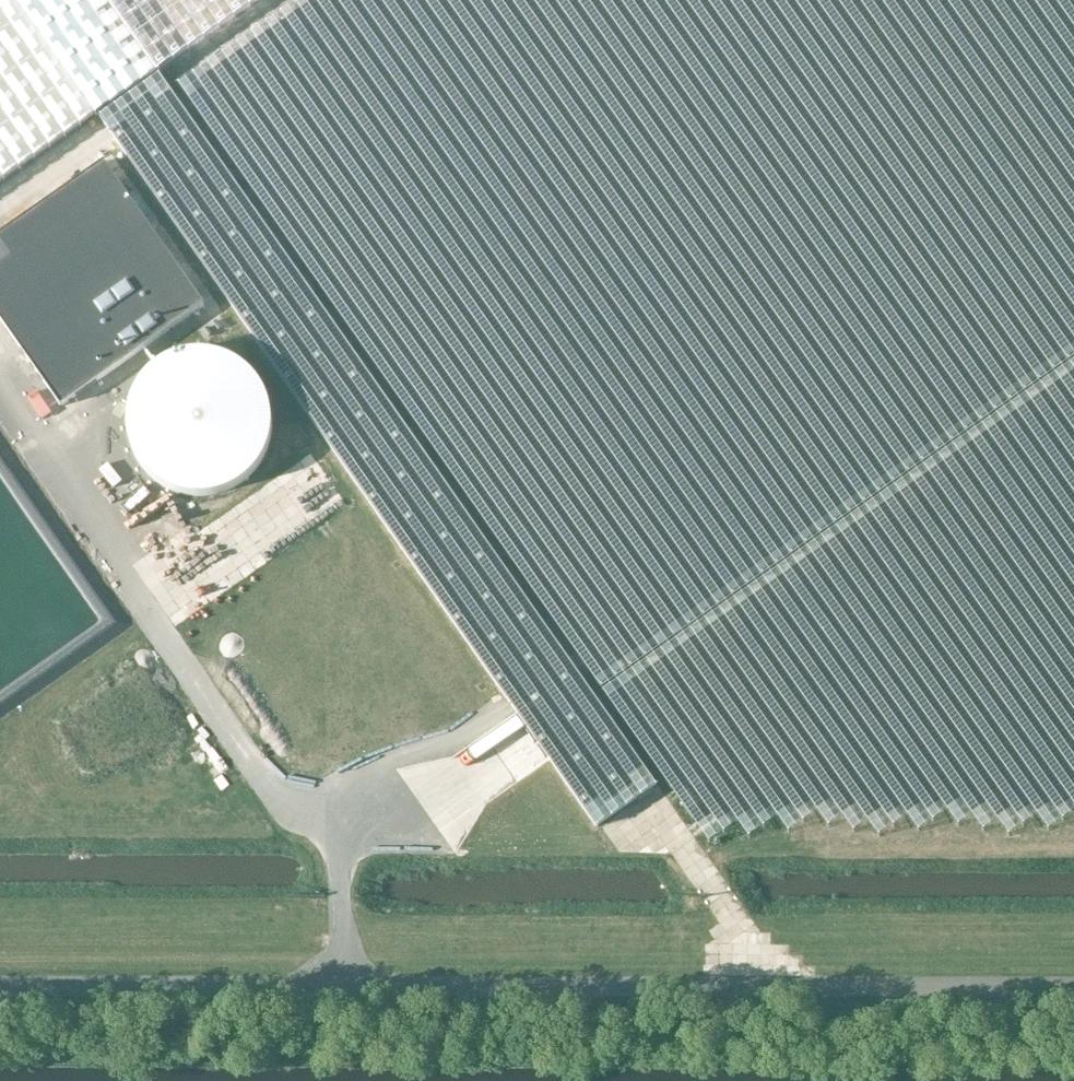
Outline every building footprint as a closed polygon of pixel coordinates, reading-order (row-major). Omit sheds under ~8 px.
[(94,125),(591,812),(650,783),(684,833),(1073,834),(1073,0),(264,0),(226,27),(175,63),(130,0),(0,0),(0,189),(94,125)] [(62,407),(205,307),(104,163),(0,237),(0,319),(62,407)]
